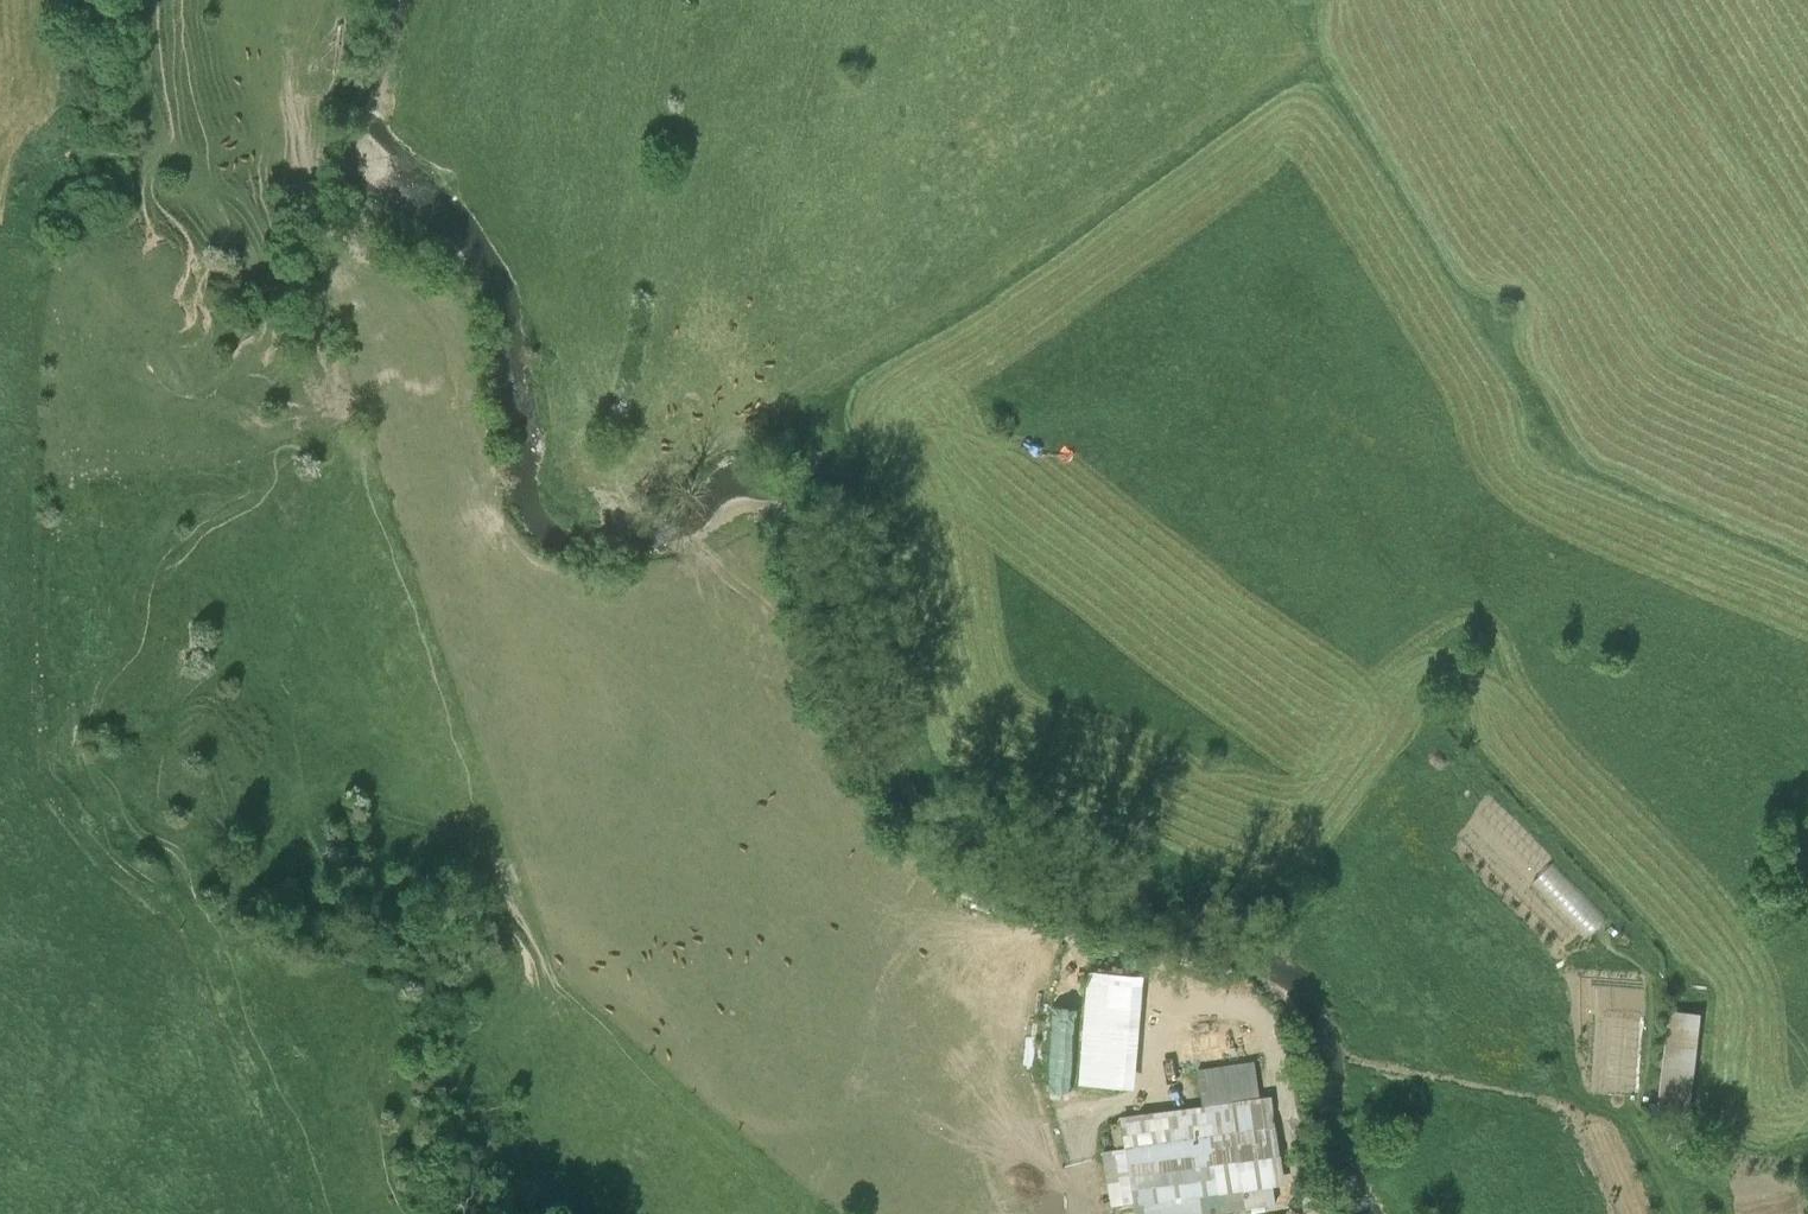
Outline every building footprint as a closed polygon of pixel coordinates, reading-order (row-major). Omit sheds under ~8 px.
[(1057,1024),(1081,1028),(1092,957),(1068,953),(1057,1024)] [(1148,974),(1091,968),(1080,1083),(1136,1088),(1148,974)] [(1700,1087),(1705,1006),(1672,1004),(1667,1085),(1700,1087)] [(1603,1011),(1602,1088),(1642,1089),(1643,1012),(1603,1011)] [(1197,1067),(1209,1134),(1268,1123),(1257,1057),(1197,1067)] [(1209,1134),(1127,1147),(1134,1206),(1279,1184),(1268,1123),(1209,1134)]
